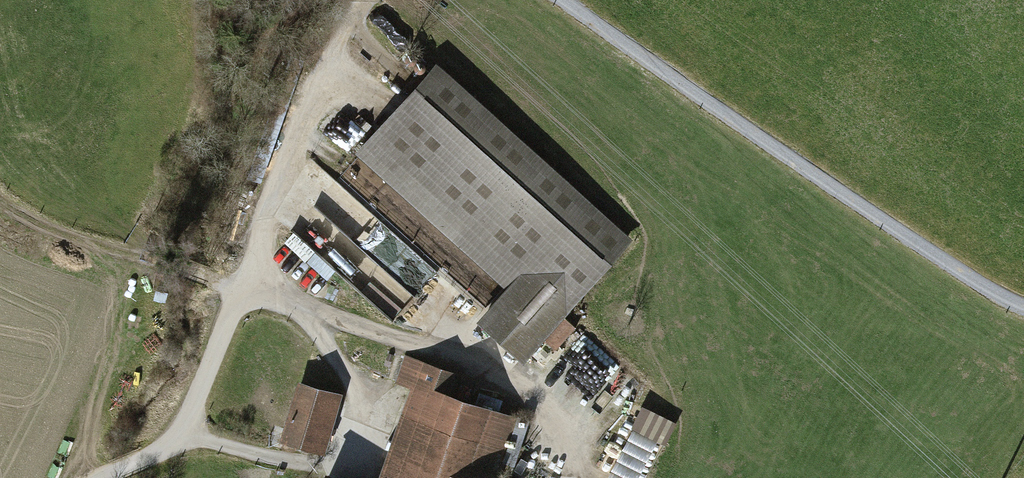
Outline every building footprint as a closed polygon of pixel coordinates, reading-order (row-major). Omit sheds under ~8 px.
[(628,237),(432,60),(351,152),(501,287),(475,318),(519,358),(628,237)] [(287,241),(309,260),(317,252),(394,320),(417,295),(317,207),(287,241)] [(593,394),(621,367),(588,334),(560,361),(593,394)] [(410,356),(400,385),(414,390),(383,477),(501,477),(523,417),(453,392),(459,373),(410,356)] [(303,376),(285,437),(327,449),(345,388),(303,376)] [(612,477),(649,477),(674,419),(641,406),(612,477)]
